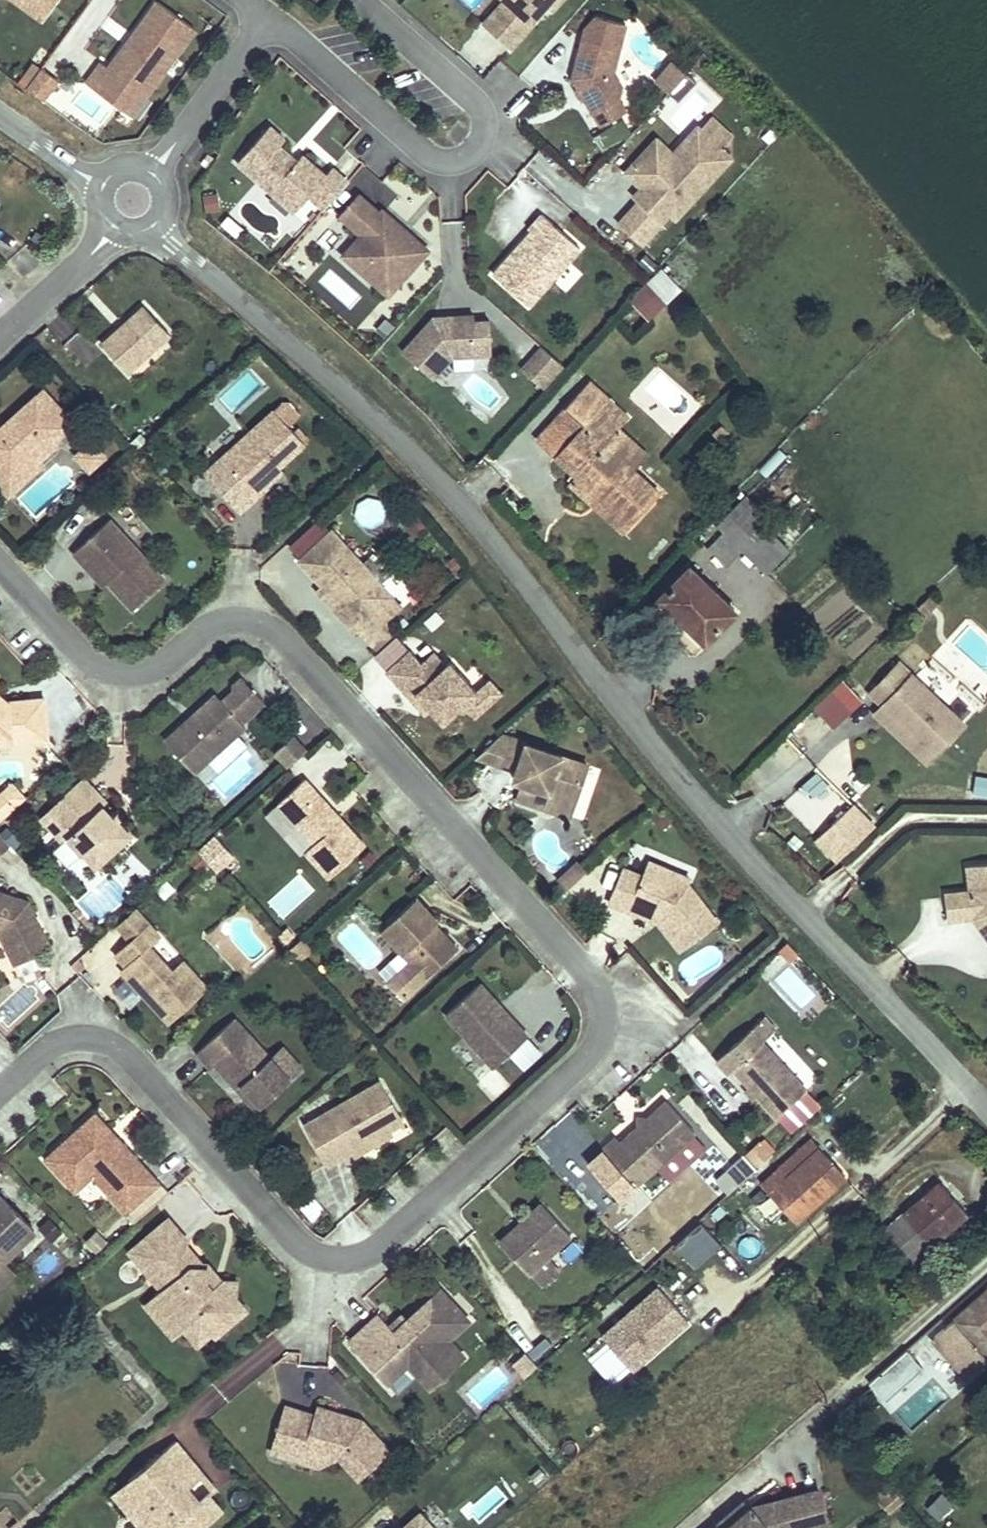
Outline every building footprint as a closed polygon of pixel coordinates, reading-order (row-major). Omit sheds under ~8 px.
[(20,4),(41,19),(55,0),(23,0),(20,4)] [(489,30),(515,0),(505,0),(505,1),(484,25),(489,30)] [(489,30),(510,48),(534,21),(532,19),(545,4),(551,10),(560,0),(515,0),(489,30)] [(102,63),(87,83),(119,107),(133,87),(145,96),(195,29),(158,1),(133,35),(139,40),(131,50),(125,46),(109,68),(102,63)] [(139,40),(133,35),(125,46),(131,50),(139,40)] [(578,88),(583,85),(586,92),(582,94),(601,127),(626,112),(618,99),(622,85),(614,71),(619,47),(582,38),(573,78),(578,88)] [(669,92),(686,73),(673,62),(656,81),(669,92)] [(29,85),(41,69),(33,63),(21,79),(29,85)] [(42,68),(41,69),(29,85),(27,89),(43,101),(58,80),(42,68)] [(582,94),(586,92),(583,85),(578,88),(576,89),(580,96),(582,94)] [(119,107),(131,116),(145,96),(133,87),(119,107)] [(605,149),(630,133),(620,118),(596,133),(605,149)] [(697,127),(671,155),(685,167),(674,180),(644,152),(625,172),(642,188),(648,193),(640,201),(619,224),(641,245),(670,213),(681,201),(686,206),(731,157),(719,147),(730,136),(711,119),(700,130),(697,127)] [(324,209),(348,182),(332,168),(326,175),(302,155),(297,161),(293,165),(275,150),(279,145),(285,139),(270,126),(237,162),(271,192),(279,182),(303,203),(309,196),(324,209)] [(674,180),(685,167),(671,155),(655,140),(644,152),(674,180)] [(293,165),(297,161),(279,145),(275,150),(293,165)] [(279,182),(271,192),(294,212),(303,203),(279,182)] [(640,201),(648,193),(642,188),(634,196),(640,201)] [(201,195),(203,212),(218,211),(216,194),(201,195)] [(427,250),(406,231),(403,234),(397,228),(399,225),(383,211),(380,214),(358,194),(340,215),(362,234),(357,241),(376,258),(363,272),(388,294),(427,250)] [(686,206),(681,201),(670,213),(675,218),(686,206)] [(494,275),(528,306),(580,247),(542,214),(529,229),(532,232),(520,245),(524,249),(518,257),(513,253),(494,275)] [(403,234),(406,231),(399,225),(397,228),(403,234)] [(363,272),(376,258),(357,241),(344,255),(363,272)] [(518,257),(524,249),(520,245),(513,253),(518,257)] [(629,300),(648,320),(680,288),(662,269),(629,300)] [(126,330),(122,334),(118,329),(102,344),(128,373),(170,335),(144,306),(122,326),(126,330)] [(402,352),(432,379),(452,356),(491,354),(489,320),(474,321),(474,315),(446,316),(447,322),(440,323),(433,317),(402,352)] [(541,387),(561,364),(542,348),(522,370),(541,387)] [(618,429),(629,417),(589,381),(564,408),(583,425),(555,456),(576,475),(569,483),(582,495),(589,487),(631,525),(659,493),(632,469),(605,444),(618,429)] [(74,423),(43,389),(7,422),(10,425),(3,432),(0,428),(0,477),(1,478),(13,467),(31,468),(39,461),(56,446),(53,442),(74,423)] [(304,443),(288,425),(299,415),(288,402),(281,403),(204,473),(239,512),(267,486),(266,485),(262,480),(279,466),(304,443)] [(583,425),(564,408),(536,439),(555,456),(583,425)] [(0,428),(3,432),(10,425),(7,422),(0,428)] [(721,425),(713,432),(719,439),(727,432),(721,425)] [(618,429),(605,444),(632,469),(646,453),(618,429)] [(105,456),(91,441),(76,455),(90,470),(105,456)] [(1,478),(0,477),(0,484),(9,494),(42,465),(39,461),(31,468),(13,467),(1,478)] [(279,466),(262,480),(266,485),(283,470),(279,466)] [(589,487),(582,495),(624,533),(631,525),(589,487)] [(736,520),(752,536),(763,525),(768,519),(745,497),(729,514),(736,520)] [(74,552),(85,565),(89,561),(133,609),(165,580),(110,519),(74,552)] [(741,549),(766,574),(789,550),(763,525),(752,536),(736,520),(708,549),(726,566),(741,549)] [(385,620),(401,605),(331,530),(299,560),(323,586),(341,607),(337,611),(355,631),(357,629),(377,611),(385,620)] [(446,563),(456,574),(464,568),(455,556),(446,563)] [(89,561),(85,565),(103,585),(108,581),(89,561)] [(705,642),(735,611),(689,567),(660,598),(705,642)] [(341,607),(323,586),(318,591),(337,611),(341,607)] [(918,607),(927,615),(937,605),(929,597),(918,607)] [(693,654),(705,642),(660,598),(648,611),(693,654)] [(424,621),(432,630),(444,620),(436,610),(424,621)] [(377,611),(357,629),(365,638),(385,620),(377,611)] [(421,662),(409,650),(385,671),(410,698),(415,693),(430,710),(442,723),(463,704),(477,692),(449,661),(446,664),(433,651),(421,662)] [(883,705),(934,755),(964,724),(900,662),(870,693),(883,705)] [(245,726),(242,723),(264,703),(242,678),(234,685),(235,690),(223,701),(209,700),(197,711),(197,716),(192,721),(189,718),(165,740),(195,772),(245,726)] [(477,692),(463,704),(475,717),(502,693),(489,679),(477,692)] [(815,709),(834,728),(862,700),(843,680),(815,709)] [(415,693),(410,698),(425,715),(430,710),(415,693)] [(12,743),(11,730),(29,728),(31,741),(48,739),(44,698),(6,702),(5,700),(3,702),(0,699),(0,744),(12,743)] [(927,762),(934,755),(883,705),(876,713),(927,762)] [(197,716),(197,711),(189,718),(192,721),(197,716)] [(12,743),(31,741),(29,728),(11,730),(12,743)] [(288,767),(307,750),(293,735),(275,752),(288,767)] [(501,735),(477,756),(503,765),(512,739),(501,735)] [(217,771),(244,747),(237,739),(210,762),(217,771)] [(517,770),(526,744),(512,739),(503,765),(517,770)] [(549,809),(555,793),(574,800),(587,764),(526,744),(517,770),(526,773),(522,784),(518,798),(549,809)] [(526,773),(517,770),(513,781),(522,784),(526,773)] [(810,796),(826,787),(817,773),(802,783),(810,796)] [(969,774),(964,801),(986,801),(986,777),(969,774)] [(85,778),(46,813),(67,836),(96,868),(130,837),(118,823),(102,806),(107,802),(85,778)] [(306,851),(330,877),(365,845),(305,779),(279,803),(315,842),(306,851)] [(22,801),(12,790),(0,801),(0,822),(22,801)] [(549,809),(569,815),(574,800),(555,793),(549,809)] [(837,862),(874,826),(853,804),(816,839),(837,862)] [(660,808),(651,815),(660,825),(668,817),(660,808)] [(112,816),(118,823),(122,819),(116,812),(112,816)] [(67,836),(46,813),(42,818),(63,841),(67,836)] [(9,830),(3,835),(11,844),(17,838),(9,830)] [(10,846),(0,834),(0,855),(10,846)] [(234,856),(214,834),(197,850),(216,872),(234,856)] [(189,861),(199,872),(208,864),(197,853),(189,861)] [(582,874),(586,870),(578,861),(574,865),(582,874)] [(717,922),(688,885),(690,879),(648,861),(643,875),(623,867),(609,900),(629,909),(632,902),(662,915),(659,922),(681,950),(717,922)] [(944,893),(948,920),(972,917),(980,916),(984,922),(979,926),(986,937),(986,862),(966,865),(969,890),(944,893)] [(41,928),(34,931),(31,925),(38,922),(28,902),(0,892),(0,934),(15,965),(51,947),(41,928)] [(388,982),(404,999),(458,949),(442,932),(438,936),(431,928),(435,924),(438,922),(416,898),(381,929),(411,962),(388,982)] [(629,909),(659,922),(662,915),(632,902),(629,909)] [(83,915),(77,909),(73,912),(80,919),(83,915)] [(130,940),(148,924),(135,909),(116,925),(130,940)] [(980,916),(972,917),(979,926),(984,922),(980,916)] [(34,931),(41,928),(38,922),(31,925),(34,931)] [(121,970),(169,1023),(207,988),(182,961),(171,970),(149,946),(160,936),(148,924),(130,940),(115,954),(126,966),(121,970)] [(438,936),(442,932),(435,924),(431,928),(438,936)] [(152,948),(171,967),(181,957),(162,938),(152,948)] [(303,938),(290,950),(300,961),(313,949),(303,938)] [(787,944),(780,951),(790,961),(797,955),(787,944)] [(58,987),(76,982),(70,965),(53,970),(58,987)] [(769,983),(801,1014),(818,997),(786,965),(769,983)] [(446,1014),(494,1067),(527,1036),(516,1023),(512,1027),(495,1008),(499,1004),(480,983),(446,1014)] [(516,1023),(499,1004),(495,1008),(512,1027),(516,1023)] [(774,1030),(763,1018),(750,1029),(762,1041),(774,1030)] [(234,1019),(197,1052),(211,1068),(215,1064),(238,1088),(242,1084),(261,1106),(290,1080),(234,1019)] [(750,1029),(717,1060),(728,1073),(733,1069),(757,1095),(777,1117),(807,1089),(750,1029)] [(269,1058),(290,1080),(302,1069),(281,1047),(269,1058)] [(471,1077),(494,1100),(506,1087),(483,1065),(471,1077)] [(380,1082),(305,1125),(327,1163),(350,1150),(402,1121),(380,1082)] [(242,1084),(238,1088),(257,1110),(261,1106),(242,1084)] [(753,1098),(757,1095),(750,1087),(746,1091),(753,1098)] [(617,1138),(604,1150),(636,1185),(694,1132),(666,1101),(647,1119),(647,1127),(638,1127),(621,1143),(617,1138)] [(112,1144),(120,1137),(96,1111),(92,1115),(107,1130),(103,1134),(112,1144)] [(89,1174),(134,1223),(170,1192),(120,1137),(112,1144),(103,1134),(107,1130),(92,1115),(44,1159),(65,1182),(75,1173),(89,1174)] [(647,1119),(638,1118),(638,1127),(647,1127),(647,1119)] [(389,1128),(350,1150),(353,1155),(392,1133),(389,1128)] [(812,1140),(763,1184),(764,1186),(750,1199),(755,1205),(770,1192),(797,1222),(812,1209),(803,1199),(807,1196),(816,1205),(846,1178),(812,1140)] [(748,1156),(758,1167),(772,1155),(762,1144),(748,1156)] [(742,1157),(717,1179),(727,1191),(752,1168),(742,1157)] [(65,1182),(75,1193),(92,1178),(89,1174),(75,1173),(65,1182)] [(907,1266),(967,1213),(940,1183),(880,1236),(907,1266)] [(4,1259),(36,1231),(4,1193),(0,1196),(0,1262),(4,1259)] [(301,1206),(312,1221),(325,1210),(313,1196),(301,1206)] [(812,1209),(816,1205),(807,1196),(803,1199),(812,1209)] [(529,1273),(570,1236),(541,1203),(499,1241),(529,1273)] [(212,1289),(206,1281),(206,1265),(191,1265),(179,1250),(187,1243),(188,1242),(169,1219),(130,1252),(150,1275),(157,1269),(169,1284),(162,1289),(156,1294),(185,1328),(198,1344),(211,1333),(214,1337),(246,1310),(235,1298),(236,1283),(221,1281),(221,1282),(212,1289)] [(698,1223),(674,1245),(695,1268),(719,1246),(698,1223)] [(618,1240),(606,1227),(593,1239),(605,1252),(618,1240)] [(97,1232),(87,1242),(96,1252),(107,1243),(97,1232)] [(191,1265),(206,1265),(187,1243),(179,1250),(191,1265)] [(548,1256),(529,1273),(541,1286),(560,1269),(548,1256)] [(0,1262),(0,1282),(13,1271),(4,1259),(0,1262)] [(212,1289),(221,1282),(206,1265),(206,1281),(212,1289)] [(157,1269),(150,1275),(162,1289),(169,1284),(157,1269)] [(632,1370),(688,1321),(658,1287),(602,1336),(632,1370)] [(378,1314),(348,1341),(386,1383),(387,1382),(408,1362),(418,1373),(432,1388),(448,1373),(440,1364),(441,1346),(448,1339),(468,1320),(440,1290),(408,1319),(394,1332),(390,1326),(378,1314)] [(933,1338),(969,1378),(986,1362),(986,1291),(933,1338)] [(156,1294),(146,1303),(175,1337),(185,1328),(156,1294)] [(390,1326),(394,1332),(408,1319),(403,1314),(390,1326)] [(546,1336),(528,1352),(534,1359),(552,1343),(546,1336)] [(441,1346),(440,1364),(448,1373),(465,1358),(448,1339),(441,1346)] [(886,1403),(922,1369),(904,1351),(868,1384),(886,1403)] [(525,1376),(537,1366),(525,1353),(513,1363),(525,1376)] [(408,1362),(387,1382),(397,1393),(418,1373),(408,1362)] [(340,1384),(346,1379),(338,1370),(332,1375),(340,1384)] [(488,1379),(470,1392),(480,1406),(498,1393),(488,1379)] [(977,1397),(964,1382),(932,1410),(945,1424),(977,1397)] [(317,1406),(315,1415),(285,1405),(271,1451),(292,1457),(297,1443),(337,1457),(339,1457),(359,1479),(390,1451),(362,1421),(354,1418),(350,1421),(344,1419),(345,1415),(317,1406)] [(202,1472),(175,1441),(132,1477),(144,1492),(135,1500),(158,1527),(201,1527),(222,1510),(209,1493),(199,1501),(186,1486),(202,1472)] [(337,1457),(297,1443),(292,1457),(319,1466),(337,1457)] [(144,1492),(132,1477),(114,1492),(144,1527),(158,1527),(135,1500),(144,1492)] [(895,1480),(877,1496),(879,1498),(897,1482),(895,1480)] [(909,1495),(897,1482),(879,1498),(891,1512),(909,1495)] [(725,1527),(789,1527),(797,1526),(798,1527),(809,1527),(827,1523),(819,1490),(749,1507),(725,1527)] [(939,1518),(952,1504),(941,1493),(928,1507),(939,1518)] [(720,1527),(725,1527),(749,1507),(744,1501),(717,1524),(718,1525),(720,1527)] [(420,1513),(403,1527),(433,1527),(420,1513)]
